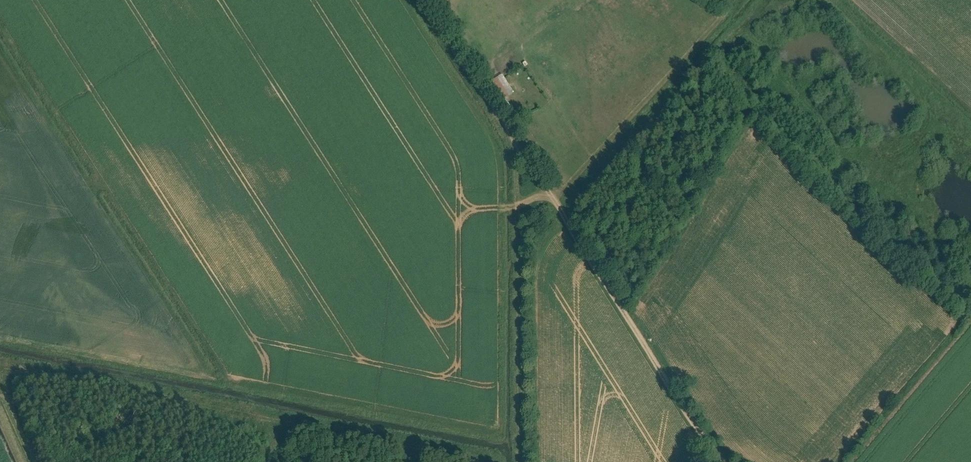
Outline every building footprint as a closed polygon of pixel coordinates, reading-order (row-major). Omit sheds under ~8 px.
[(515,91),(503,72),(487,83),(498,101),(515,91)]
